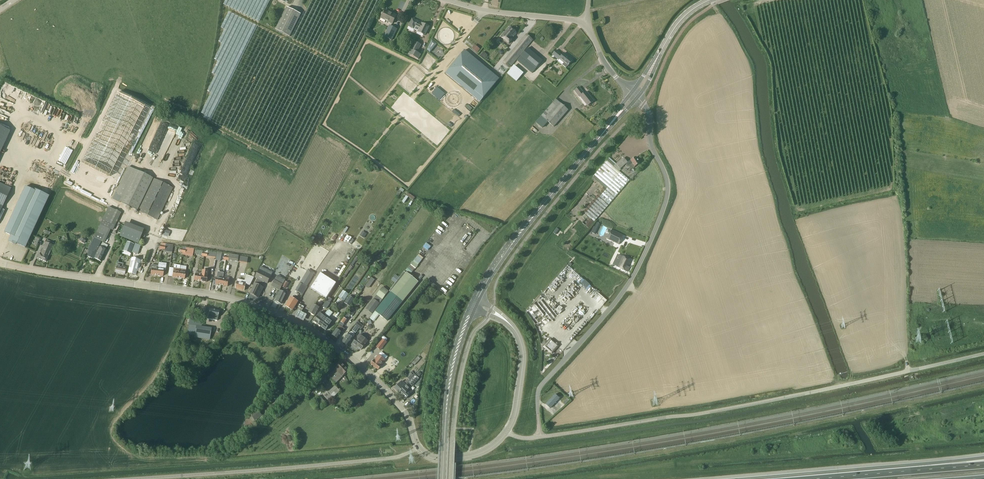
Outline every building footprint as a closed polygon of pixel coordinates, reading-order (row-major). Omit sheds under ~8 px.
[(289,38),(300,15),(287,8),(276,31),(289,38)] [(381,18),(393,24),(396,16),(385,11),(381,18)] [(412,19),(409,27),(418,32),(424,35),(428,27),(423,25),(423,26),(417,23),(418,22),(412,19)] [(384,37),(392,41),(397,30),(389,26),(384,37)] [(512,41),(511,40),(516,34),(508,28),(500,37),(509,44),(512,41)] [(526,35),(503,63),(509,68),(532,40),(526,35)] [(432,40),(427,50),(432,53),(437,43),(432,40)] [(408,55),(418,60),(421,55),(417,53),(421,45),(414,42),(408,55)] [(472,49),(478,53),(481,49),(475,45),(472,49)] [(516,61),(532,74),(543,61),(527,48),(516,61)] [(499,79),(465,50),(445,73),(480,102),(499,79)] [(552,55),(559,61),(559,60),(564,63),(562,66),(566,68),(568,66),(573,60),(564,53),(562,55),(556,51),(552,55)] [(497,70),(500,66),(499,65),(502,61),(501,60),(494,67),(497,70)] [(514,65),(507,74),(517,82),(524,73),(514,65)] [(574,91),(579,97),(580,97),(587,106),(593,102),(586,92),(584,94),(579,88),(574,91)] [(145,108),(117,95),(82,164),(110,179),(145,108)] [(536,123),(543,129),(548,123),(553,128),(568,111),(555,100),(541,117),(536,123)] [(10,131),(0,126),(0,153),(10,131)] [(179,134),(185,136),(188,129),(180,126),(178,130),(180,132),(179,134)] [(142,147),(151,147),(151,135),(143,135),(142,147)] [(619,172),(621,170),(620,169),(626,164),(627,167),(630,171),(634,168),(634,167),(640,164),(636,157),(630,161),(627,163),(623,158),(616,165),(614,167),(607,161),(594,176),(608,187),(585,214),(594,222),(630,181),(619,172)] [(176,176),(180,164),(173,162),(169,174),(176,176)] [(112,198),(113,199),(137,211),(157,221),(173,188),(153,179),(135,170),(128,167),(123,176),(116,191),(112,198)] [(11,188),(0,183),(0,212),(11,188)] [(25,187),(18,201),(4,232),(11,236),(8,242),(16,245),(16,244),(25,248),(49,196),(35,190),(34,191),(25,187)] [(113,231),(121,213),(109,207),(94,239),(93,239),(91,242),(87,251),(88,251),(89,251),(93,253),(95,249),(98,251),(99,247),(101,242),(104,244),(110,230),(113,231)] [(594,222),(590,219),(585,226),(588,229),(594,222)] [(600,224),(597,223),(592,233),(595,235),(600,224)] [(132,242),(132,243),(134,243),(138,233),(123,227),(119,237),(132,242)] [(611,230),(607,239),(619,245),(623,237),(623,236),(611,230)] [(473,246),(472,248),(475,250),(476,247),(479,248),(481,241),(478,240),(480,236),(474,234),(470,245),(473,246)] [(50,252),(53,246),(44,242),(39,254),(37,259),(46,262),(48,257),(48,258),(50,252)] [(126,242),(123,251),(130,254),(134,245),(126,242)] [(135,244),(132,252),(138,254),(141,246),(135,244)] [(98,251),(94,258),(100,262),(106,251),(105,250),(106,249),(100,246),(99,247),(98,251)] [(89,251),(86,256),(93,260),(94,258),(98,251),(95,249),(93,253),(89,251)] [(407,270),(412,274),(423,259),(418,255),(407,270)] [(629,268),(628,268),(631,261),(621,257),(616,267),(627,272),(629,268)] [(139,261),(131,259),(128,273),(135,275),(139,261)] [(124,275),(126,267),(123,267),(124,264),(118,263),(118,261),(117,261),(116,265),(115,273),(124,275)] [(151,265),(149,269),(151,269),(150,275),(157,276),(157,270),(158,267),(158,266),(151,265)] [(157,270),(157,276),(163,277),(164,270),(166,271),(166,265),(159,265),(158,266),(158,267),(157,270)] [(172,277),(172,278),(178,278),(180,266),(174,265),(173,268),(173,269),(173,271),(172,277)] [(350,265),(344,274),(346,276),(352,267),(350,265)] [(180,266),(178,278),(184,279),(186,266),(180,266)] [(255,284),(250,294),(258,298),(263,288),(265,283),(267,284),(271,276),(265,273),(267,270),(261,267),(255,278),(257,279),(255,284)] [(307,288),(307,287),(315,273),(308,269),(300,283),(295,291),(303,296),(307,288)] [(208,271),(202,270),(201,273),(200,282),(206,283),(207,276),(207,274),(208,271)] [(218,272),(215,284),(221,286),(223,277),(224,274),(218,272)] [(406,273),(404,272),(400,278),(396,283),(390,292),(391,292),(375,312),(387,321),(419,282),(406,273)] [(577,272),(573,276),(588,290),(592,286),(577,272)] [(336,283),(321,273),(311,289),(326,299),(336,283)] [(237,282),(235,289),(244,291),(246,285),(250,286),(253,278),(254,277),(247,275),(244,281),(238,279),(237,282)] [(277,275),(271,286),(280,291),(285,280),(277,275)] [(395,275),(391,280),(396,283),(400,278),(395,275)] [(283,288),(284,289),(285,286),(288,287),(292,278),(288,276),(283,288)] [(366,286),(369,289),(375,279),(372,277),(366,286)] [(366,309),(372,314),(389,292),(383,287),(366,309)] [(275,301),(282,305),(287,294),(280,291),(275,301)] [(343,291),(338,297),(344,301),(349,294),(343,291)] [(349,296),(344,303),(350,307),(355,300),(349,296)] [(292,311),(298,302),(297,301),(298,300),(294,297),(293,298),(291,298),(286,307),(292,311)] [(329,297),(323,307),(326,309),(330,304),(332,300),(329,297)] [(314,316),(319,308),(320,307),(316,305),(315,306),(313,305),(308,313),(314,316)] [(208,316),(208,319),(211,320),(217,321),(218,317),(219,312),(210,310),(208,316)] [(307,315),(299,310),(295,317),(304,321),(307,315)] [(320,313),(313,322),(317,325),(325,314),(323,313),(322,315),(320,313)] [(325,314),(317,325),(321,327),(327,318),(329,317),(325,314)] [(188,325),(187,335),(194,336),(194,338),(210,340),(211,329),(201,327),(203,321),(190,318),(189,325),(188,325)] [(325,330),(332,322),(327,318),(321,327),(325,330)] [(339,326),(332,335),(337,339),(345,329),(342,328),(339,326)] [(548,326),(543,332),(548,336),(553,330),(548,326)] [(347,346),(353,339),(353,338),(355,336),(355,334),(352,332),(350,332),(348,335),(347,335),(342,342),(347,346)] [(356,347),(361,351),(365,344),(368,341),(366,339),(366,337),(362,335),(361,335),(360,335),(359,334),(351,345),(355,348),(356,347)] [(550,337),(543,345),(551,352),(558,344),(550,337)] [(383,339),(376,347),(380,351),(387,342),(383,339)] [(557,351),(553,356),(556,359),(561,354),(557,351)] [(378,370),(383,364),(386,360),(383,358),(379,354),(371,365),(378,370)] [(420,359),(418,357),(412,363),(415,365),(420,359)] [(334,385),(343,377),(342,377),(348,371),(341,364),(335,370),(327,377),(334,385)] [(397,369),(394,366),(388,374),(394,379),(402,369),(399,366),(397,369)] [(410,373),(406,377),(410,380),(414,376),(413,376),(415,374),(412,372),(410,373)] [(402,382),(394,389),(398,393),(406,386),(405,385),(408,382),(406,381),(404,384),(402,382)] [(329,402),(340,391),(335,386),(324,396),(329,402)] [(406,386),(398,393),(405,400),(409,396),(406,393),(410,390),(406,386)] [(559,399),(555,395),(545,405),(550,409),(559,399)] [(315,401),(320,407),(325,402),(320,396),(315,401)] [(250,416),(255,421),(262,416),(257,410),(250,416)]
